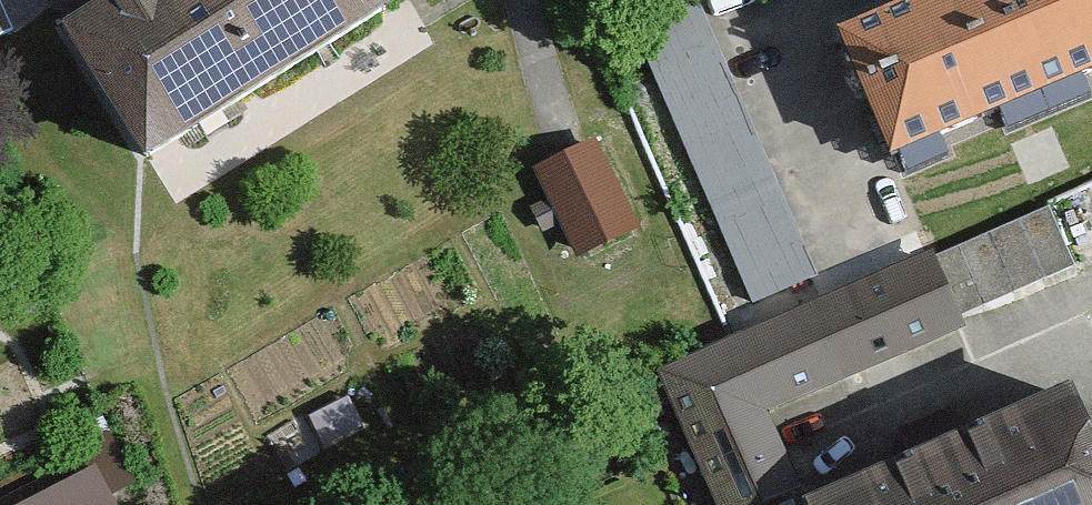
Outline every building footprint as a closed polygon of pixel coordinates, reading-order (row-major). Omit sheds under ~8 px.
[(79,38),(163,169),(408,12),(400,0),(139,0),(79,38)] [(408,12),(428,0),(400,0),(408,12)] [(743,297),(811,275),(722,0),(680,0),(649,10),(743,297)] [(849,43),(905,175),(1091,96),(1091,0),(951,0),(849,43)] [(538,160),(583,250),(644,220),(600,130),(538,160)] [(663,351),(720,504),(749,504),(779,494),(767,460),(796,449),(775,392),(1084,277),(1057,204),(663,351)] [(1061,406),(834,504),(1091,504),(1091,475),(1061,406)] [(34,504),(113,504),(97,473),(34,504)]
